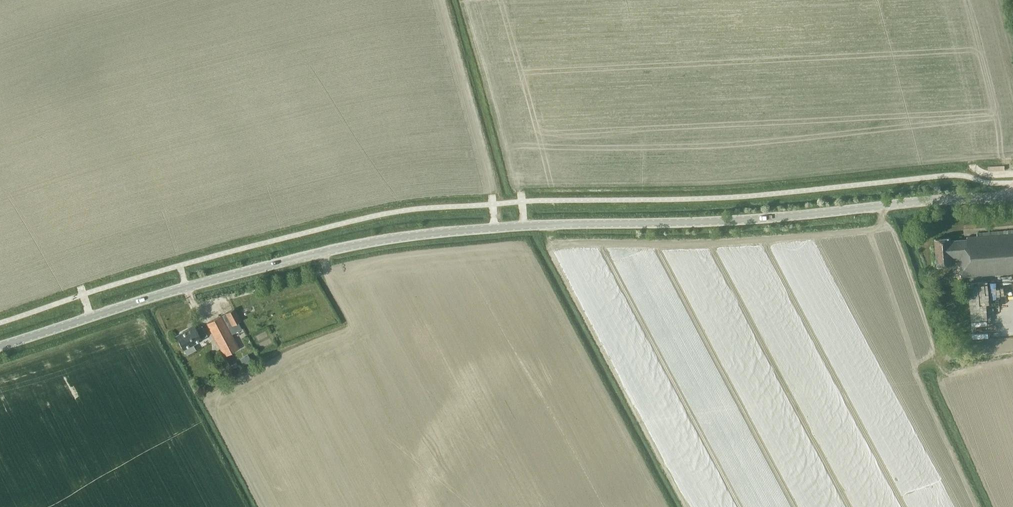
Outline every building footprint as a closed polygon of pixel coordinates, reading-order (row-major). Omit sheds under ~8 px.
[(978,233),(979,237),(968,238),(968,240),(951,241),(951,238),(937,239),(939,266),(953,265),(952,259),(961,258),(962,277),(1012,273),(1012,230),(978,233)] [(241,321),(234,308),(206,323),(224,356),(239,348),(235,339),(244,334),(238,322),(241,321)] [(206,335),(202,326),(195,330),(193,327),(177,336),(186,354),(195,350),(193,345),(201,340),(200,339),(206,335)]
